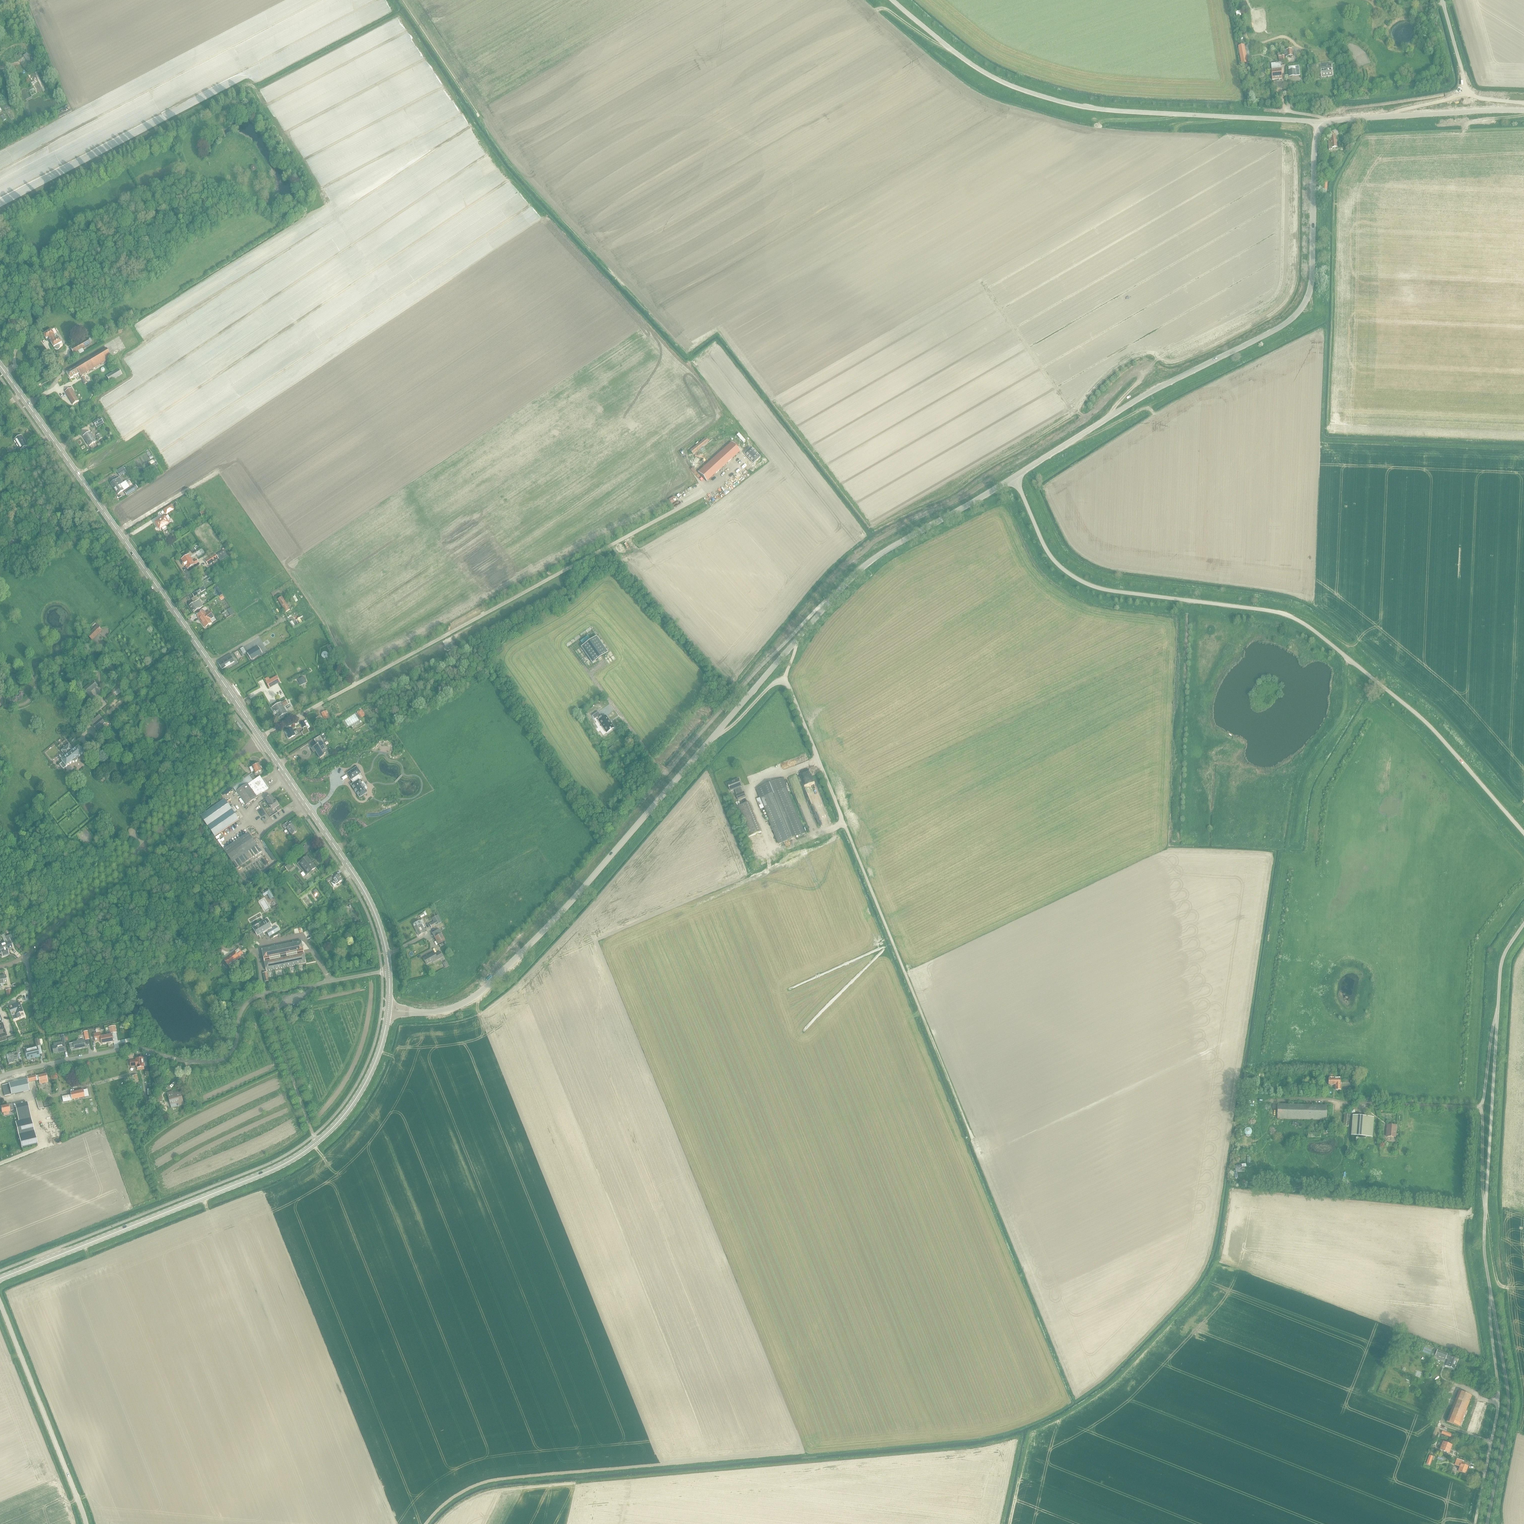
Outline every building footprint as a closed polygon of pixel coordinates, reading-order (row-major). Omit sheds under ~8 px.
[(1357,57),(1368,53),(1367,49),(1356,53),(1357,57)] [(33,61),(27,54),(24,56),(30,63),(33,61)] [(1280,63),(1271,64),(1271,70),(1272,80),(1282,79),(1281,66),(1280,63)] [(1320,66),(1321,78),(1333,77),(1332,65),(1320,66)] [(1329,149),(1332,149),(1332,147),(1337,147),(1336,135),(1328,136),(1329,148),(1329,149)] [(56,333),(54,334),(52,330),(44,334),(47,339),(49,338),(51,342),(51,343),(54,348),(55,349),(56,349),(58,349),(59,348),(60,347),(60,346),(59,344),(62,343),(59,338),(56,333)] [(71,349),(75,357),(84,351),(83,349),(91,344),(90,342),(92,341),(90,338),(71,349)] [(79,373),(81,377),(112,358),(106,349),(67,372),(70,378),(79,373)] [(107,377),(110,382),(123,375),(119,370),(107,377)] [(65,392),(73,405),(79,402),(72,389),(65,392)] [(94,422),(97,428),(104,423),(101,418),(94,422)] [(83,437),(89,446),(96,442),(90,432),(83,437)] [(14,440),(20,450),(27,446),(21,436),(14,440)] [(690,450),(693,454),(708,441),(705,438),(690,450)] [(731,442),(698,472),(706,482),(740,451),(731,442)] [(751,447),(744,453),(753,463),(760,457),(759,456),(751,447)] [(116,471),(120,476),(126,472),(123,467),(116,471)] [(114,489),(123,483),(119,477),(116,480),(110,483),(114,489)] [(123,483),(114,489),(117,494),(129,486),(126,481),(123,483)] [(124,492),(127,496),(136,490),(133,486),(124,492)] [(163,510),(166,515),(174,510),(171,505),(163,510)] [(167,521),(170,519),(168,516),(165,518),(164,518),(155,523),(160,530),(162,529),(163,531),(167,529),(166,526),(169,524),(167,521)] [(216,555),(218,558),(226,553),(224,550),(216,555)] [(218,559),(215,554),(205,560),(208,565),(218,559)] [(196,560),(193,562),(189,555),(181,560),(187,569),(198,563),(196,560)] [(194,597),(201,593),(201,592),(205,590),(203,586),(199,589),(198,588),(191,593),(194,597)] [(189,606),(193,613),(203,606),(199,600),(189,606)] [(288,601),(286,603),(282,605),(286,612),(290,609),(288,606),(290,605),(288,601)] [(210,612),(206,614),(204,611),(197,616),(205,628),(212,623),(210,620),(213,618),(210,612)] [(95,633),(103,626),(100,622),(92,629),(95,633)] [(596,636),(581,647),(593,663),(608,653),(596,636)] [(493,650),(495,654),(503,650),(501,646),(493,650)] [(262,653),(258,647),(247,653),(251,660),(262,653)] [(230,654),(216,663),(218,665),(219,664),(223,669),(234,662),(232,657),(230,654)] [(277,676),(271,680),(274,685),(280,682),(277,676)] [(297,680),(301,688),(307,685),(304,677),(297,680)] [(110,684),(115,689),(119,685),(115,680),(110,684)] [(104,699),(109,705),(117,698),(112,693),(104,699)] [(290,701),(287,703),(286,701),(273,708),(278,718),(287,713),(283,706),(288,704),(290,709),(294,707),(290,701)] [(357,712),(361,718),(365,716),(361,709),(357,712)] [(598,712),(592,716),(595,719),(597,717),(599,720),(598,721),(607,732),(614,728),(611,724),(606,716),(602,718),(598,712)] [(90,721),(101,734),(107,729),(106,728),(108,727),(105,723),(106,723),(98,714),(90,721)] [(297,730),(293,732),(291,728),(285,731),(288,735),(286,735),(288,739),(289,738),(290,739),(296,736),(295,735),(299,733),(297,730)] [(320,758),(325,755),(323,752),(327,749),(322,742),(323,742),(319,736),(313,740),(317,745),(312,749),(314,753),(316,752),(320,758)] [(79,746),(74,750),(69,744),(61,751),(66,757),(62,761),(63,762),(60,765),(63,769),(67,767),(73,762),(76,762),(79,760),(78,758),(84,752),(79,746)] [(260,773),(263,772),(259,763),(250,767),(251,772),(254,771),(255,774),(259,772),(260,773)] [(357,767),(347,774),(351,780),(354,784),(351,785),(360,797),(367,792),(365,790),(367,788),(363,782),(361,783),(359,780),(362,778),(359,774),(361,773),(357,767)] [(259,776),(256,779),(252,773),(244,779),(243,777),(232,785),(236,792),(237,792),(246,805),(257,797),(256,796),(261,792),(261,793),(268,789),(259,776)] [(783,778),(756,789),(760,798),(756,799),(759,806),(761,809),(764,808),(779,844),(805,833),(786,787),(783,778)] [(744,792),(743,792),(741,787),(742,787),(739,779),(727,784),(730,791),(734,789),(737,795),(736,795),(738,800),(746,797),(744,792)] [(276,800),(274,801),(271,796),(266,799),(269,804),(273,810),(276,808),(278,812),(282,809),(276,800)] [(233,805),(231,807),(225,799),(201,816),(215,836),(239,819),(234,812),(237,810),(233,805)] [(737,807),(749,836),(761,832),(749,802),(737,807)] [(292,824),(290,826),(288,822),(283,826),(285,829),(287,828),(292,835),(297,832),(292,824)] [(224,849),(233,862),(257,845),(248,833),(224,849)] [(298,864),(307,876),(316,868),(307,857),(298,864)] [(261,876),(262,877),(267,872),(278,864),(277,861),(256,877),(257,879),(261,876)] [(284,866),(287,870),(294,865),(290,861),(284,866)] [(331,883),(333,886),(343,880),(339,874),(333,878),(335,881),(331,883)] [(269,889),(265,891),(270,899),(274,897),(269,889)] [(430,924),(432,928),(442,922),(438,915),(432,918),(434,921),(430,924)] [(261,924),(254,928),(258,936),(259,935),(260,938),(265,936),(264,934),(266,932),(269,937),(279,930),(277,926),(272,929),(272,927),(267,919),(261,923),(261,924)] [(418,935),(425,932),(423,928),(425,927),(422,920),(413,925),(418,935)] [(431,933),(438,944),(445,940),(438,929),(431,933)] [(9,955),(7,950),(12,948),(9,938),(6,939),(6,941),(0,943),(0,954),(1,953),(2,957),(9,955)] [(262,950),(267,971),(306,963),(301,941),(262,950)] [(228,964),(230,967),(234,964),(233,963),(240,957),(239,956),(243,953),(239,948),(234,951),(235,952),(224,960),(228,964)] [(437,960),(443,957),(440,952),(435,954),(434,953),(423,958),(426,965),(437,959),(437,960)] [(19,1003),(8,1007),(13,1020),(15,1019),(20,1016),(19,1012),(22,1011),(19,1003)] [(108,1043),(107,1035),(101,1036),(100,1029),(96,1029),(97,1033),(94,1033),(96,1041),(102,1040),(102,1044),(108,1043)] [(42,1054),(41,1046),(39,1039),(35,1039),(37,1046),(25,1049),(27,1059),(40,1056),(39,1054),(42,1054)] [(84,1040),(79,1041),(79,1039),(77,1039),(77,1041),(74,1042),(74,1043),(71,1044),(71,1048),(75,1047),(75,1049),(86,1047),(84,1040)] [(64,1044),(61,1044),(61,1042),(53,1043),(54,1046),(53,1046),(54,1053),(65,1051),(64,1044)] [(8,1059),(9,1063),(16,1062),(15,1060),(20,1058),(19,1053),(21,1053),(19,1046),(16,1047),(17,1052),(9,1054),(10,1059),(8,1059)] [(136,1060),(130,1060),(130,1067),(137,1066),(137,1067),(144,1067),(148,1066),(146,1057),(143,1057),(136,1058),(136,1060)] [(36,1076),(37,1079),(38,1079),(40,1084),(48,1082),(46,1073),(36,1076)] [(1340,1077),(1334,1078),(1333,1074),(1329,1074),(1330,1078),(1328,1078),(1328,1085),(1334,1084),(1334,1091),(1341,1090),(1340,1077)] [(11,1094),(11,1095),(29,1090),(27,1079),(2,1085),(4,1095),(11,1094)] [(64,1097),(65,1101),(85,1096),(84,1090),(72,1092),(73,1094),(64,1097)] [(180,1092),(173,1094),(173,1092),(167,1093),(171,1108),(184,1104),(180,1092)] [(42,1096),(44,1106),(51,1105),(49,1095),(42,1096)] [(36,1099),(39,1109),(44,1107),(41,1097),(36,1099)] [(18,1135),(21,1148),(37,1144),(31,1118),(27,1102),(15,1105),(19,1121),(15,1122),(18,1135)] [(1,1107),(2,1113),(14,1110),(12,1104),(1,1107)] [(1278,1119),(1327,1120),(1327,1106),(1279,1105),(1278,1119)] [(1351,1135),(1372,1137),(1374,1117),(1353,1115),(1351,1135)] [(1386,1136),(1395,1137),(1396,1126),(1387,1125),(1386,1136)] [(1445,1366),(1454,1369),(1458,1360),(1449,1356),(1445,1366)] [(1447,1421),(1460,1426),(1471,1396),(1458,1391),(1447,1421)] [(1440,1450),(1450,1453),(1453,1446),(1443,1442),(1440,1450)] [(1458,1471),(1465,1473),(1468,1466),(1462,1464),(1464,1461),(1458,1459),(1455,1464),(1460,1466),(1458,1471)]
